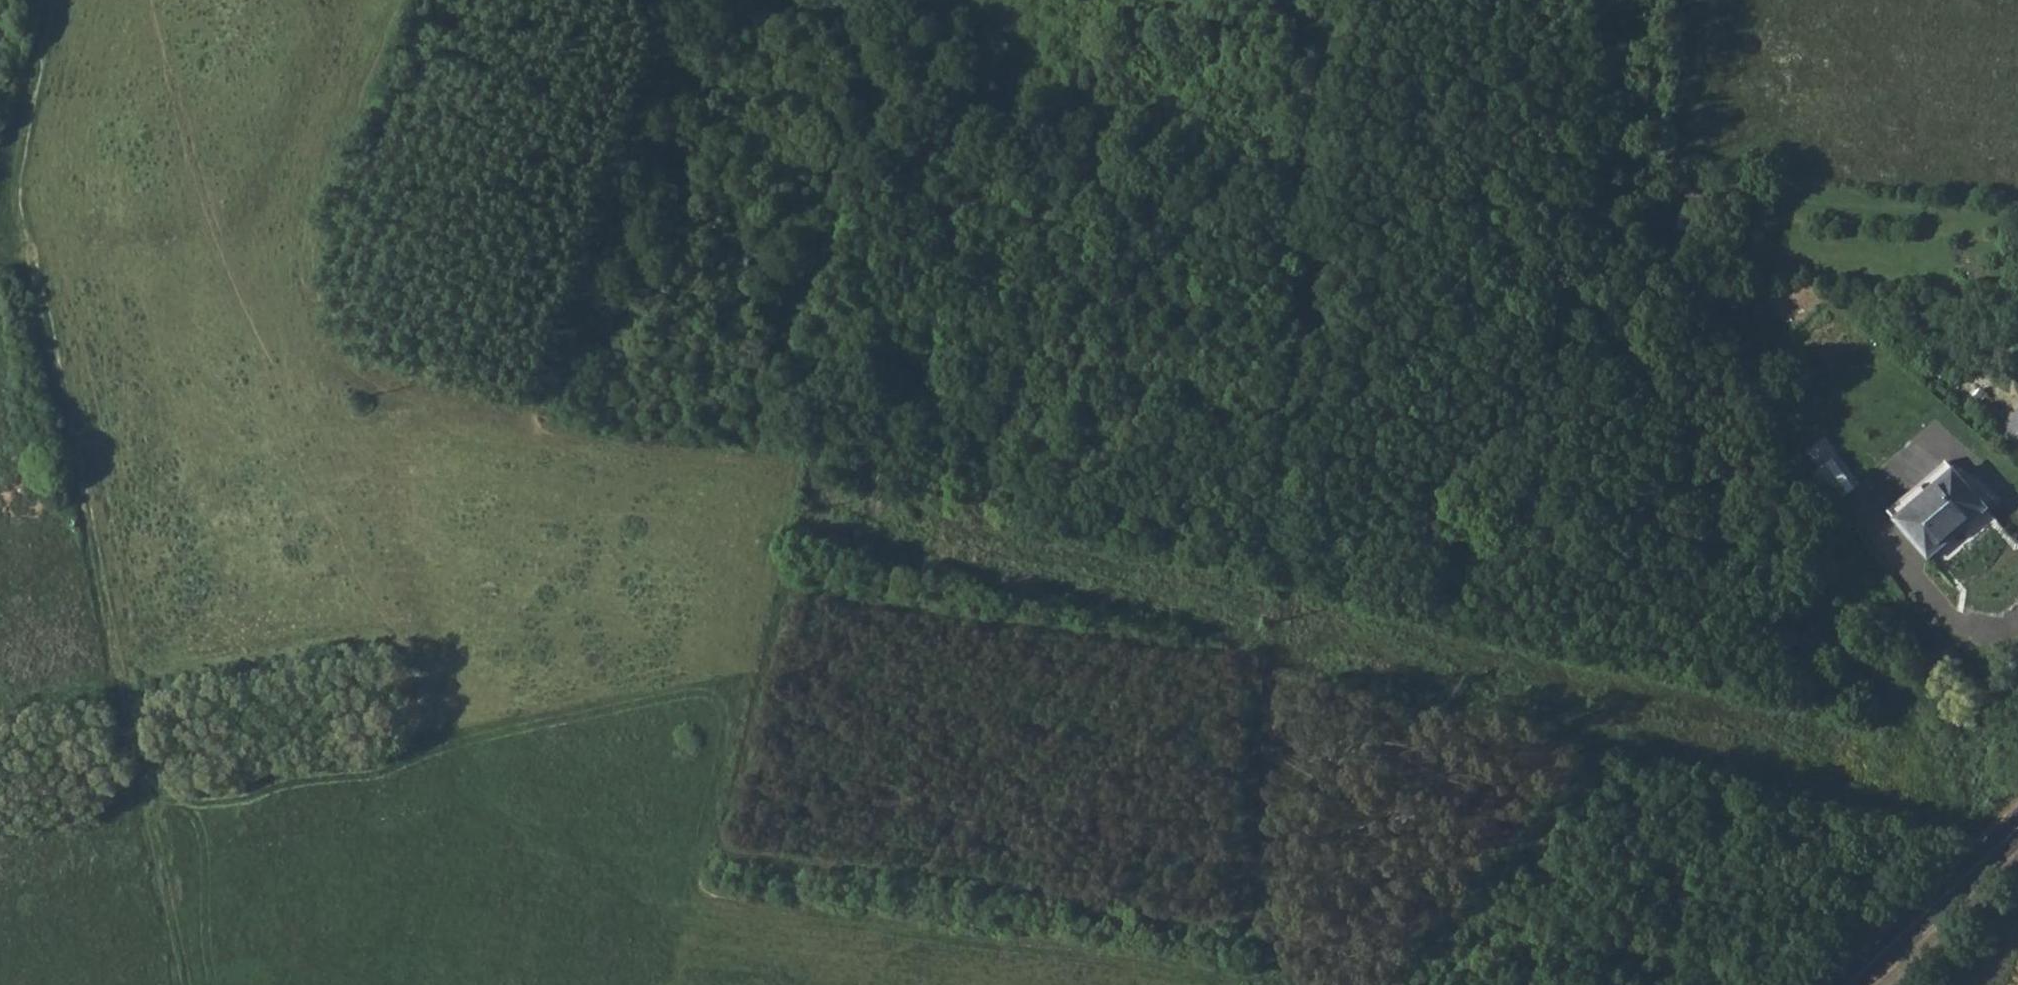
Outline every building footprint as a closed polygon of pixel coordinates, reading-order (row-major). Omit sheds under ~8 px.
[(1999,427),(2017,444),(2017,408),(1999,427)] [(1896,521),(1954,471),(1946,462),(1889,511),(1896,521)] [(1930,559),(1986,510),(1954,471),(1896,521),(1930,559)]
